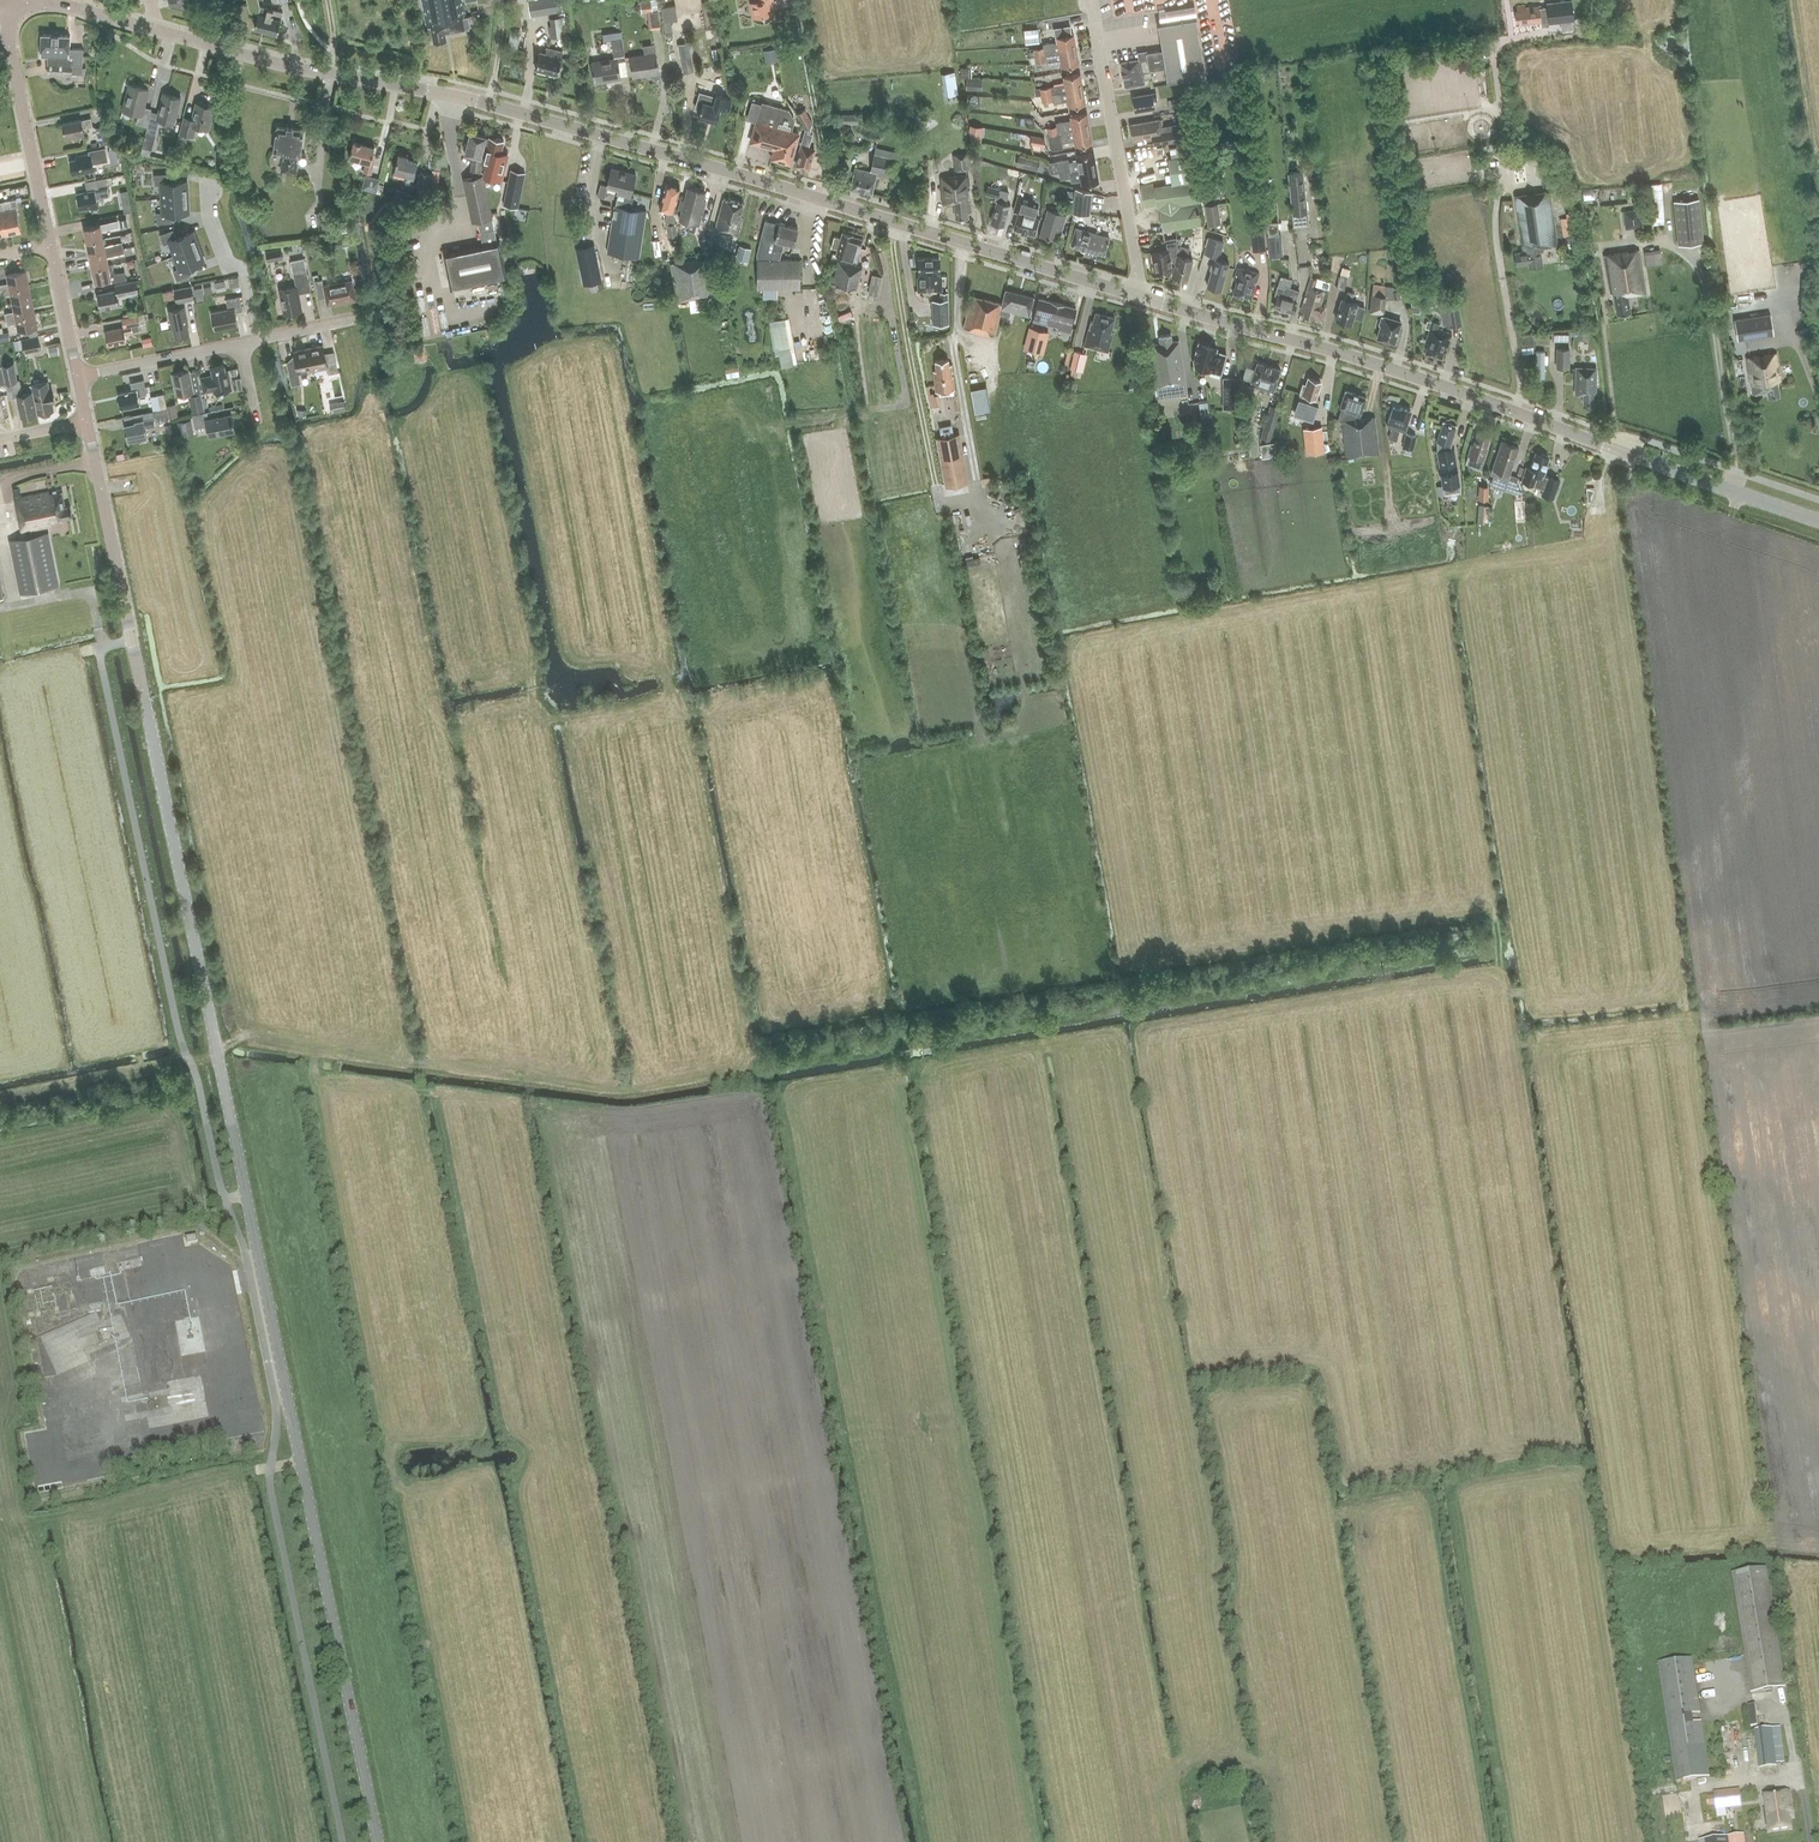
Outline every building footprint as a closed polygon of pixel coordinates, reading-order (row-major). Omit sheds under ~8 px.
[(169,5),(169,6),(190,11),(190,10),(189,10),(186,0),(168,0),(169,5)] [(478,10),(464,13),(461,0),(422,0),(427,28),(431,27),(433,41),(447,39),(446,33),(468,28),(470,26),(469,18),(479,16),(478,10)] [(561,0),(529,0),(528,0),(531,17),(563,11),(561,0)] [(658,0),(647,0),(640,1),(642,13),(647,12),(649,30),(660,29),(658,11),(659,11),(658,0)] [(760,0),(750,2),(753,17),(776,13),(773,0),(760,0)] [(1564,17),(1562,0),(1547,2),(1549,19),(1564,17)] [(276,34),(283,12),(254,4),(252,11),(259,13),(254,27),(276,34)] [(671,21),(677,20),(675,5),(661,7),(663,22),(671,21)] [(1540,5),(1528,7),(1525,7),(1525,5),(1517,6),(1517,11),(1515,11),(1516,22),(1520,21),(1521,25),(1539,22),(1540,31),(1549,30),(1548,20),(1547,9),(1540,10),(1540,5)] [(1146,52),(1147,57),(1120,62),(1125,87),(1145,84),(1145,79),(1152,78),(1150,70),(1165,67),(1167,80),(1206,72),(1194,15),(1155,23),(1161,49),(1146,52)] [(663,22),(665,36),(673,35),(671,21),(663,22)] [(552,37),(563,35),(561,23),(551,25),(552,37)] [(508,50),(517,51),(520,28),(511,26),(508,50)] [(625,60),(621,38),(620,28),(613,29),(614,33),(610,34),(611,40),(610,40),(614,59),(590,63),(594,82),(608,79),(609,80),(620,78),(617,62),(625,60)] [(83,48),(69,48),(70,35),(41,34),(40,56),(48,56),(47,62),(48,62),(47,73),(71,74),(71,72),(80,72),(80,75),(86,75),(86,67),(81,67),(81,64),(83,64),(83,48)] [(1059,52),(1076,49),(1073,34),(1056,37),(1058,45),(1033,49),(1034,56),(1045,54),(1059,52)] [(800,48),(799,41),(787,43),(789,50),(800,48)] [(1489,48),(1488,41),(1474,43),(1475,50),(1489,48)] [(684,73),(694,71),(687,43),(677,45),(684,73)] [(647,75),(659,73),(655,51),(654,51),(653,44),(642,45),(643,55),(629,57),(632,76),(647,73),(647,75)] [(557,74),(563,52),(547,48),(546,53),(540,51),(535,68),(557,74)] [(765,59),(777,57),(776,49),(764,51),(765,59)] [(1079,64),(1076,49),(1059,52),(1045,54),(1045,55),(1046,55),(1047,64),(1061,62),(1061,67),(1079,64)] [(1046,61),(1045,55),(1045,54),(1034,56),(1036,63),(1046,61)] [(957,83),(955,72),(945,73),(947,84),(957,83)] [(1063,76),(1064,82),(1053,84),(1054,86),(1051,86),(1052,93),(1083,88),(1080,73),(1063,76)] [(982,90),(982,80),(967,79),(966,90),(982,90)] [(146,126),(150,108),(143,106),(147,89),(128,84),(122,110),(138,114),(136,123),(146,126)] [(1040,88),(1041,95),(1051,94),(1050,86),(1040,88)] [(1085,103),(1083,88),(1052,93),(1054,103),(1067,101),(1068,106),(1085,103)] [(1152,99),(1157,98),(1156,92),(1152,93),(1152,92),(1132,95),(1135,112),(1154,108),(1152,99)] [(174,123),(181,98),(163,93),(158,113),(151,111),(146,131),(156,133),(159,119),(174,123)] [(1053,101),(1051,94),(1041,95),(1042,102),(1053,101)] [(721,107),(723,108),(730,110),(733,100),(718,95),(715,105),(703,101),(698,117),(716,122),(721,107)] [(1170,110),(1183,108),(1182,98),(1168,100),(1170,110)] [(184,116),(180,133),(177,142),(187,144),(189,135),(192,136),(195,126),(207,129),(213,106),(196,102),(192,118),(184,116)] [(799,134),(789,131),(777,127),(780,116),(779,115),(781,108),(762,103),(756,120),(752,134),(753,135),(751,141),(774,148),(771,158),(783,161),(790,163),(799,134)] [(809,148),(813,135),(810,134),(813,124),(805,109),(797,114),(806,130),(801,145),(798,154),(799,155),(796,165),(809,169),(814,149),(809,148)] [(1070,116),(1070,120),(1056,122),(1057,126),(1047,128),(1048,135),(1089,128),(1087,113),(1070,116)] [(858,124),(858,115),(858,114),(838,114),(838,124),(858,124)] [(82,128),(92,126),(90,119),(81,121),(80,119),(62,123),(65,138),(84,134),(82,128)] [(1178,128),(1170,129),(1163,131),(1161,119),(1131,124),(1134,140),(1152,136),(1154,145),(1180,140),(1178,128)] [(980,126),(970,125),(969,133),(979,134),(980,126)] [(109,144),(106,126),(96,128),(100,146),(109,144)] [(301,154),(303,130),(302,129),(293,128),(293,127),(286,126),(286,127),(278,127),(275,128),(273,152),(284,153),(283,160),(282,160),(281,171),(297,173),(297,167),(298,161),(296,161),(297,154),(301,154)] [(1092,143),(1089,128),(1048,135),(1050,147),(1053,150),(1063,148),(1062,142),(1074,140),(1075,146),(1092,143)] [(481,172),(482,156),(481,156),(486,136),(469,132),(467,142),(464,142),(463,149),(465,149),(464,152),(472,154),(472,171),(481,172)] [(1046,147),(1044,138),(1030,135),(1031,144),(1046,147)] [(501,152),(504,140),(500,140),(501,138),(497,137),(497,139),(489,137),(483,166),(484,175),(502,179),(504,167),(497,165),(499,157),(501,157),(502,152),(501,152)] [(142,147),(151,150),(154,142),(144,139),(142,147)] [(371,159),(374,147),(353,141),(349,158),(366,162),(363,171),(371,173),(374,160),(371,159)] [(1170,148),(1171,158),(1176,157),(1189,155),(1188,145),(1170,148)] [(893,177),(898,158),(899,152),(877,147),(871,172),(856,168),(851,188),(872,193),(876,173),(893,177)] [(229,149),(215,149),(216,171),(230,170),(229,149)] [(92,163),(102,160),(100,152),(90,154),(90,153),(75,157),(76,159),(70,160),(73,174),(93,169),(92,163)] [(1076,155),(1077,160),(1069,162),(1068,159),(1049,162),(1051,173),(1059,172),(1069,170),(1070,172),(1096,167),(1094,152),(1076,155)] [(414,175),(417,161),(407,158),(407,155),(398,153),(393,171),(408,174),(406,182),(413,183),(415,175),(414,175)] [(955,171),(970,170),(969,154),(954,155),(955,171)] [(1160,207),(1164,230),(1190,225),(1192,239),(1193,239),(1205,237),(1202,223),(1204,223),(1197,180),(1194,180),(1189,155),(1176,157),(1171,158),(1168,158),(1173,183),(1153,187),(1153,183),(1140,185),(1143,204),(1156,202),(1157,208),(1160,207)] [(1022,167),(1035,170),(1038,160),(1025,157),(1022,167)] [(1099,182),(1096,167),(1070,172),(1069,170),(1059,172),(1060,179),(1070,177),(1071,182),(1081,180),(1082,185),(1099,182)] [(509,181),(504,205),(518,208),(523,184),(525,173),(511,170),(509,181)] [(639,258),(646,213),(630,210),(632,198),(629,197),(633,175),(611,170),(607,186),(617,189),(615,206),(614,206),(607,252),(639,258)] [(429,203),(432,173),(419,172),(415,201),(429,203)] [(1292,214),(1306,213),(1302,173),(1288,174),(1292,214)] [(1246,179),(1245,176),(1241,174),(1238,175),(1236,178),(1237,182),(1240,184),(1244,183),(1246,179)] [(492,217),(483,175),(463,179),(472,221),(479,219),(485,246),(446,254),(452,286),(504,275),(497,243),(492,217)] [(169,176),(154,177),(155,184),(161,184),(162,198),(188,197),(187,182),(169,183),(169,176)] [(376,191),(380,178),(372,176),(369,189),(376,191)] [(968,176),(940,179),(942,204),(954,203),(955,219),(968,218),(967,213),(970,213),(970,202),(969,202),(968,200),(970,200),(968,176)] [(111,177),(97,179),(99,186),(113,184),(111,177)] [(1702,242),(1698,200),(1696,181),(1686,182),(1688,201),(1674,202),(1678,244),(1702,242)] [(604,198),(607,186),(600,184),(597,196),(604,198)] [(679,209),(674,207),(679,189),(675,188),(673,185),(671,184),(668,186),(666,185),(660,209),(667,212),(666,216),(666,225),(667,225),(669,236),(678,235),(676,224),(673,213),(678,214),(679,209)] [(1662,184),(1649,185),(1652,225),(1664,224),(1662,184)] [(1009,211),(1011,205),(1005,203),(1008,192),(988,186),(986,194),(995,197),(994,200),(996,201),(990,221),(1003,225),(1007,212),(1009,211)] [(96,197),(104,196),(109,194),(108,187),(95,190),(94,189),(76,193),(80,210),(90,207),(90,209),(99,207),(96,197)] [(1090,215),(1093,192),(1086,190),(1076,187),(1075,199),(1074,212),(1075,212),(1075,213),(1090,215)] [(680,219),(687,221),(685,230),(695,233),(697,225),(699,226),(705,202),(702,201),(704,193),(688,188),(684,201),(681,200),(679,208),(682,209),(680,219)] [(409,199),(411,193),(396,189),(395,195),(409,199)] [(1068,190),(1067,199),(1072,199),(1075,199),(1076,191),(1068,190)] [(1542,247),(1556,245),(1549,191),(1516,196),(1524,251),(1514,252),(1515,263),(1528,261),(1529,266),(1541,264),(1539,250),(1542,250),(1542,247)] [(189,211),(188,197),(162,198),(163,212),(157,213),(157,221),(172,220),(171,213),(189,211)] [(12,209),(5,211),(3,211),(7,234),(22,231),(17,209),(19,209),(17,199),(10,200),(12,209)] [(739,219),(743,204),(724,199),(715,230),(737,236),(742,220),(739,219)] [(1034,234),(1039,218),(1033,216),(1037,205),(1016,199),(1013,210),(1019,212),(1018,212),(1014,228),(1034,234)] [(1074,212),(1075,199),(1072,199),(1067,199),(1066,211),(1074,212)] [(1221,224),(1218,203),(1205,205),(1208,226),(1221,224)] [(132,212),(130,204),(123,206),(124,213),(132,212)] [(416,212),(419,225),(442,219),(439,206),(416,212)] [(1061,230),(1066,214),(1047,209),(1039,235),(1056,240),(1059,229),(1061,230)] [(1643,226),(1640,209),(1623,211),(1626,229),(1643,226)] [(321,228),(330,226),(326,212),(321,213),(317,214),(321,228)] [(1573,216),(1560,218),(1563,237),(1576,235),(1573,216)] [(759,291),(801,288),(800,259),(779,259),(784,242),(793,245),(797,229),(766,220),(757,252),(759,291)] [(103,238),(100,224),(84,228),(87,241),(103,238)] [(1104,254),(1109,237),(1099,234),(1100,232),(1098,231),(1099,226),(1093,224),(1090,232),(1076,227),(1071,245),(1104,254)] [(1283,256),(1282,234),(1278,234),(1277,225),(1267,225),(1269,257),(1283,256)] [(1254,250),(1263,248),(1261,230),(1252,231),(1254,250)] [(175,232),(161,237),(164,244),(170,242),(175,255),(199,246),(194,232),(177,238),(175,232)] [(354,245),(351,232),(341,234),(343,247),(354,245)] [(857,261),(863,240),(852,237),(853,235),(843,232),(836,254),(857,261)] [(1576,249),(1574,235),(1567,236),(1569,249),(1576,249)] [(713,252),(709,237),(699,239),(704,254),(713,252)] [(1219,257),(1224,241),(1210,237),(1205,253),(1219,257)] [(121,243),(112,245),(112,244),(104,245),(103,238),(87,241),(90,255),(122,248),(121,243)] [(746,254),(750,241),(738,238),(734,251),(746,254)] [(1178,250),(1179,248),(1177,238),(1167,240),(1169,251),(1153,254),(1156,270),(1170,274),(1171,268),(1171,266),(1172,266),(1173,262),(1174,262),(1178,250)] [(1204,253),(1203,240),(1194,240),(1194,253),(1204,253)] [(1188,280),(1194,259),(1183,256),(1184,253),(1187,255),(1189,248),(1180,245),(1177,257),(1178,257),(1173,275),(1188,280)] [(204,260),(199,246),(175,255),(180,269),(174,271),(176,278),(190,273),(187,266),(204,260)] [(580,248),(585,277),(602,275),(601,267),(598,267),(594,246),(580,248)] [(109,265),(107,256),(123,253),(122,248),(90,255),(93,269),(109,265)] [(283,258),(281,248),(265,251),(268,261),(283,258)] [(1662,249),(1646,251),(1648,265),(1664,263),(1662,249)] [(1605,255),(1610,293),(1613,293),(1616,309),(1617,308),(1618,315),(1631,313),(1628,296),(1645,294),(1639,250),(1605,255)] [(939,257),(918,258),(919,285),(930,284),(930,276),(940,275),(939,257)] [(311,290),(307,271),(304,258),(291,261),(296,286),(279,289),(284,314),(302,310),(298,293),(311,290)] [(676,302),(700,299),(701,308),(712,307),(711,297),(716,297),(710,258),(670,264),(676,302)] [(1221,290),(1229,262),(1215,258),(1214,264),(1211,265),(1210,269),(1212,271),(1207,286),(1221,290)] [(867,290),(870,277),(860,275),(862,267),(839,262),(834,282),(867,290)] [(127,279),(125,272),(116,273),(113,271),(110,272),(109,265),(93,269),(96,282),(111,279),(112,282),(127,279)] [(1237,281),(1233,293),(1249,298),(1249,297),(1252,298),(1259,273),(1238,267),(1234,280),(1237,281)] [(1343,267),(1340,275),(1343,275),(1347,277),(1350,269),(1343,267)] [(0,290),(29,285),(26,270),(7,274),(8,283),(0,284),(0,289),(0,290)] [(1763,288),(1777,287),(1776,273),(1762,274),(1763,288)] [(873,274),(869,294),(879,296),(883,276),(873,274)] [(240,275),(231,278),(233,287),(242,285),(240,275)] [(1344,290),(1348,277),(1343,275),(1340,275),(1336,287),(1344,290)] [(1320,306),(1326,289),(1315,286),(1317,279),(1312,277),(1301,310),(1305,311),(1303,316),(1313,319),(1313,318),(1321,321),(1325,308),(1320,306)] [(322,279),(315,281),(319,298),(325,297),(327,304),(345,300),(345,301),(355,299),(351,281),(334,284),(333,283),(323,285),(322,279)] [(136,280),(114,284),(115,290),(97,294),(100,310),(119,306),(117,297),(138,292),(136,280)] [(224,280),(214,282),(216,289),(225,287),(224,280)] [(32,299),(29,285),(0,290),(1,296),(11,295),(13,303),(32,299)] [(1384,314),(1386,300),(1388,287),(1375,285),(1371,312),(1384,314)] [(194,299),(191,286),(174,289),(176,297),(177,303),(194,299)] [(1296,301),(1299,291),(1286,287),(1286,288),(1279,286),(1276,295),(1279,296),(1276,305),(1293,310),(1296,301)] [(176,297),(174,289),(163,291),(165,300),(176,297)] [(1010,316),(1011,311),(1029,316),(1034,297),(1006,290),(1003,303),(972,295),(964,327),(995,335),(1001,314),(1010,316)] [(1356,308),(1357,304),(1351,302),(1354,293),(1348,291),(1345,300),(1342,299),(1336,320),(1342,322),(1342,323),(1348,325),(1349,324),(1351,324),(1353,318),(1361,320),(1364,311),(1356,308)] [(931,319),(951,318),(950,294),(930,295),(931,319)] [(1427,305),(1428,298),(1423,298),(1423,295),(1412,295),(1412,305),(1427,305)] [(243,310),(240,296),(226,299),(228,309),(211,312),(215,329),(238,324),(236,312),(243,310)] [(35,313),(32,299),(13,303),(14,311),(5,313),(6,319),(35,313)] [(1071,327),(1075,308),(1063,305),(1064,304),(1051,301),(1050,301),(1050,302),(1039,299),(1035,318),(1048,321),(1047,325),(1058,328),(1057,330),(1069,333),(1071,327)] [(1462,325),(1458,299),(1445,301),(1449,327),(1462,325)] [(188,325),(185,307),(168,310),(172,328),(173,328),(175,337),(189,335),(187,325),(188,325)] [(37,327),(35,313),(6,319),(7,325),(17,323),(18,331),(37,327)] [(1110,332),(1114,317),(1095,313),(1092,324),(1091,323),(1085,345),(1109,351),(1113,333),(1110,332)] [(144,314),(137,316),(121,319),(123,327),(105,331),(108,346),(127,342),(125,334),(141,330),(140,325),(146,324),(144,314)] [(1774,335),(1770,315),(1735,320),(1738,341),(1774,335)] [(1400,326),(1401,321),(1382,316),(1380,324),(1382,325),(1378,337),(1394,342),(1397,333),(1398,334),(1401,327),(1400,326)] [(781,354),(784,366),(800,363),(791,317),(771,321),(778,354),(781,354)] [(717,322),(719,332),(731,330),(730,320),(724,321),(717,322)] [(1448,345),(1452,334),(1438,330),(1440,325),(1432,322),(1427,338),(1430,339),(1425,353),(1441,358),(1446,344),(1448,345)] [(1044,354),(1050,332),(1029,327),(1026,340),(1024,349),(1044,354)] [(1578,340),(1588,340),(1588,328),(1579,328),(1578,340)] [(1552,331),(1552,340),(1570,340),(1570,330),(1552,331)] [(0,333),(0,340),(1,343),(9,341),(7,332),(3,333),(0,333)] [(1150,346),(1155,385),(1157,395),(1166,394),(1165,384),(1175,382),(1176,395),(1187,393),(1179,342),(1172,343),(1171,335),(1159,336),(1160,344),(1150,346)] [(25,353),(41,349),(38,336),(22,339),(25,353)] [(153,345),(151,338),(142,340),(143,347),(153,345)] [(16,349),(24,348),(22,339),(14,341),(16,349)] [(1216,352),(1217,347),(1199,342),(1194,359),(1195,366),(1221,373),(1226,354),(1216,352)] [(337,372),(333,353),(324,354),(322,345),(308,347),(312,370),(324,367),(327,373),(337,372)] [(415,348),(418,361),(429,359),(426,346),(415,348)] [(312,370),(308,347),(293,350),(294,355),(287,362),(291,386),(301,384),(299,372),(312,370)] [(1570,368),(1570,348),(1556,348),(1556,368),(1570,368)] [(1080,371),(1084,353),(1075,351),(1071,368),(1072,369),(1080,371)] [(1776,353),(1762,355),(1746,358),(1750,384),(1749,384),(1751,394),(1766,392),(1767,397),(1779,395),(1777,381),(1780,380),(1776,353)] [(935,392),(955,390),(954,376),(952,376),(952,372),(953,372),(952,364),(950,364),(949,358),(935,360),(936,370),(933,370),(935,392)] [(1257,362),(1255,368),(1246,366),(1242,378),(1251,381),(1250,385),(1272,392),(1279,369),(1257,362)] [(17,381),(14,363),(2,365),(6,384),(17,381)] [(214,392),(231,389),(227,369),(225,370),(224,364),(211,367),(213,374),(200,377),(203,392),(213,389),(214,392)] [(1596,391),(1596,367),(1576,367),(1575,394),(1584,394),(1583,403),(1594,403),(1594,391),(1596,391)] [(176,395),(193,391),(189,370),(172,373),(176,395)] [(1224,378),(1224,401),(1234,401),(1234,410),(1237,410),(1237,395),(1235,395),(1235,378),(1224,378)] [(1314,403),(1315,398),(1320,382),(1308,378),(1306,385),(1302,384),(1299,393),(1308,396),(1307,398),(1310,399),(1304,419),(1319,423),(1324,406),(1314,403)] [(138,396),(147,394),(144,380),(131,383),(132,390),(118,393),(121,409),(140,405),(138,396)] [(53,410),(49,389),(47,381),(32,384),(38,413),(53,410)] [(988,411),(985,386),(970,388),(973,413),(988,411)] [(1346,458),(1378,455),(1375,417),(1359,419),(1366,397),(1345,390),(1340,408),(1342,408),(1338,420),(1342,421),(1346,458)] [(21,417),(36,414),(32,392),(16,396),(21,417)] [(159,409),(166,408),(163,394),(156,395),(159,409)] [(205,411),(202,394),(189,396),(193,413),(205,411)] [(344,401),(337,402),(330,404),(331,411),(339,410),(346,408),(344,401)] [(1199,403),(1202,420),(1210,419),(1207,401),(1199,403)] [(166,406),(167,409),(169,418),(178,416),(176,404),(166,406)] [(1270,440),(1279,409),(1270,407),(1261,438),(1270,440)] [(1407,425),(1411,411),(1401,407),(1400,409),(1393,407),(1387,426),(1392,428),(1389,438),(1395,440),(1398,430),(1405,432),(1405,430),(1407,431),(1408,425),(1407,425)] [(156,421),(169,418),(167,409),(154,411),(156,421)] [(209,435),(234,429),(231,414),(209,418),(207,411),(192,415),(195,428),(207,425),(209,435)] [(145,427),(154,426),(153,418),(135,422),(135,423),(125,425),(127,440),(147,436),(145,427)] [(192,427),(191,419),(180,421),(181,429),(192,427)] [(1437,440),(1437,451),(1449,449),(1454,436),(1453,436),(1457,425),(1443,420),(1437,440)] [(163,426),(166,438),(173,437),(170,424),(163,426)] [(1318,427),(1306,428),(1309,453),(1321,452),(1318,427)] [(969,481),(960,433),(937,437),(946,485),(969,481)] [(1467,456),(1465,464),(1481,469),(1488,450),(1486,449),(1490,437),(1477,433),(1473,445),(1470,444),(1467,456)] [(1412,453),(1416,436),(1406,434),(1403,446),(1405,446),(1404,451),(1412,453)] [(1265,457),(1280,455),(1277,441),(1262,443),(1265,457)] [(1510,474),(1519,446),(1501,441),(1491,473),(1495,475),(1492,483),(1505,488),(1508,479),(1507,479),(1508,474),(1510,474)] [(1454,448),(1449,449),(1437,451),(1444,495),(1460,493),(1459,483),(1454,448)] [(1549,458),(1535,453),(1529,470),(1527,469),(1524,484),(1544,492),(1543,498),(1554,502),(1561,484),(1546,479),(1551,469),(1546,466),(1549,458)] [(1524,495),(1519,477),(1514,491),(1524,495)] [(1437,496),(1444,495),(1443,486),(1436,487),(1437,496)] [(12,488),(14,496),(21,494),(20,487),(12,488)] [(59,585),(48,532),(32,535),(31,529),(58,524),(57,520),(73,516),(70,505),(65,506),(62,489),(15,498),(17,509),(8,510),(11,521),(19,520),(22,531),(27,530),(28,536),(9,540),(20,593),(59,585)] [(1516,521),(1526,520),(1524,500),(1514,500),(1516,521)] [(1536,509),(1529,508),(1528,515),(1535,516),(1536,509)] [(1019,514),(1005,516),(1007,538),(1022,536),(1019,514)] [(1184,555),(1180,533),(1172,534),(1176,556),(1184,555)] [(981,563),(980,557),(964,560),(965,566),(981,563)] [(187,1244),(197,1241),(196,1235),(186,1237),(187,1244)] [(1751,1692),(1786,1687),(1767,1567),(1732,1573),(1751,1692)] [(1690,1778),(1709,1776),(1691,1658),(1660,1662),(1679,1792),(1692,1790),(1690,1778)] [(1728,1778),(1747,1776),(1734,1685),(1715,1688),(1728,1778)] [(1776,1762),(1785,1761),(1780,1727),(1757,1730),(1761,1768),(1777,1766),(1776,1762)] [(1732,1807),(1731,1798),(1739,1798),(1738,1789),(1713,1792),(1714,1797),(1707,1798),(1708,1809),(1715,1808),(1716,1816),(1726,1815),(1725,1808),(1732,1807)] [(1790,1817),(1794,1816),(1790,1791),(1762,1795),(1765,1820),(1759,1821),(1760,1826),(1766,1825),(1767,1830),(1783,1828),(1782,1823),(1791,1822),(1790,1817)]
